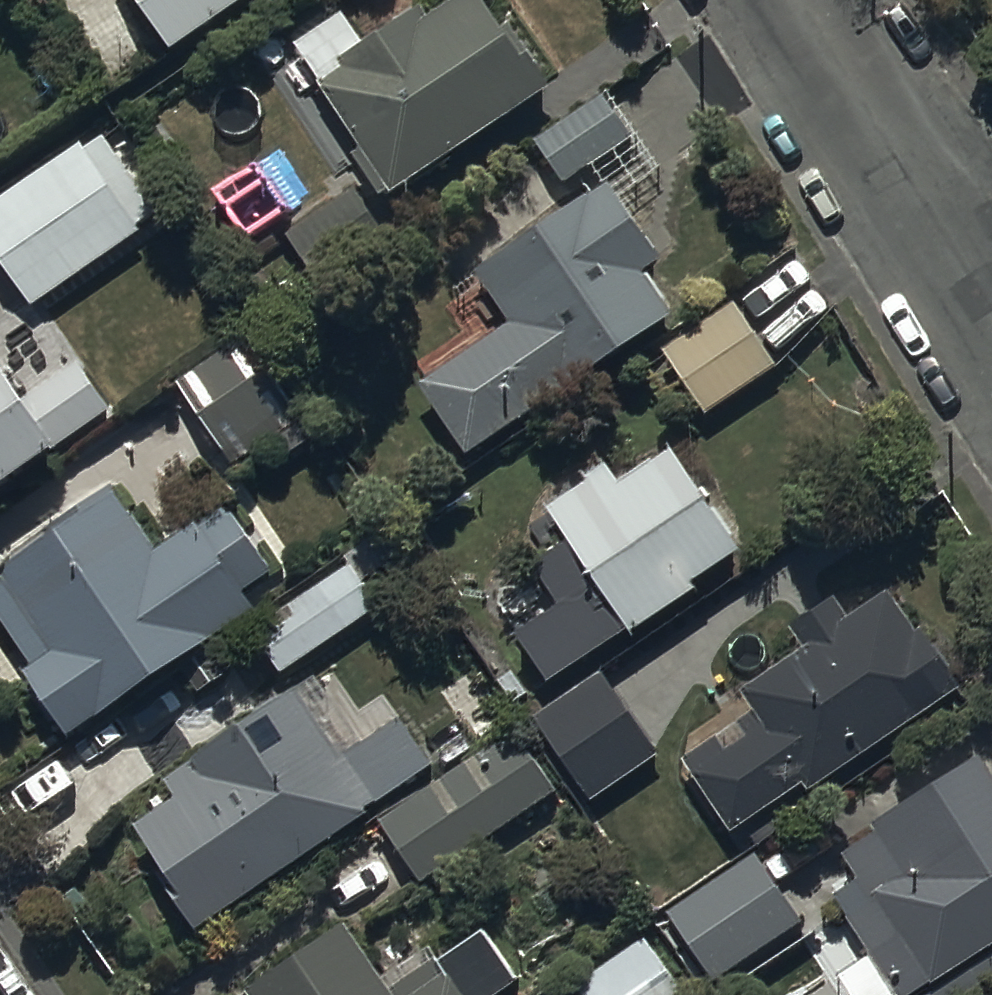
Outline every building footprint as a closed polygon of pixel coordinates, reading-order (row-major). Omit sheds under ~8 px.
[(253,0),(132,0),(169,56),(253,0)] [(320,86),(394,199),(556,95),(513,28),(501,36),(477,0),(461,0),(425,23),(421,16),(364,53),(343,19),(297,49),(320,86)] [(606,96),(533,142),(561,187),(634,142),(606,96)] [(0,206),(0,265),(33,311),(140,236),(80,150),(0,206)] [(420,390),(424,396),(467,459),(674,320),(647,280),(664,268),(610,188),(477,277),(512,329),(420,390)] [(735,304),(665,350),(712,422),(782,376),(735,304)] [(246,341),(178,386),(224,454),(292,409),(246,341)] [(112,416),(78,368),(26,405),(0,369),(0,497),(112,416)] [(700,591),(695,585),(740,556),(673,453),(620,488),(610,473),(548,513),(571,548),(535,571),(561,611),(519,639),(551,688),(700,591)] [(31,670),(20,677),(66,751),(260,617),(248,600),(276,580),(227,511),(158,559),(114,495),(0,574),(9,587),(0,593),(0,622),(31,670)] [(372,550),(252,631),(282,677),(379,613),(359,583),(383,567),(372,550)] [(755,714),(683,763),(734,839),(807,790),(812,798),(966,695),(923,630),(916,635),(891,598),(852,624),(838,602),(791,633),(807,656),(745,698),(755,714)] [(534,724),(546,741),(590,806),(659,759),(603,677),(534,724)] [(291,692),(161,778),(177,803),(136,830),(188,911),(181,915),(197,939),(372,825),(366,816),(436,770),(403,720),(337,763),(291,692)] [(514,734),(377,823),(420,890),(557,800),(514,734)] [(991,979),(991,783),(981,765),(850,849),(906,937),(872,959),(895,994),(967,994),(991,979)] [(803,928),(754,858),(667,918),(715,989),(803,928)] [(251,994),(392,994),(348,929),(251,994)] [(518,989),(483,936),(395,994),(509,994),(518,989)] [(577,991),(580,994),(685,994),(649,942),(577,991)]
